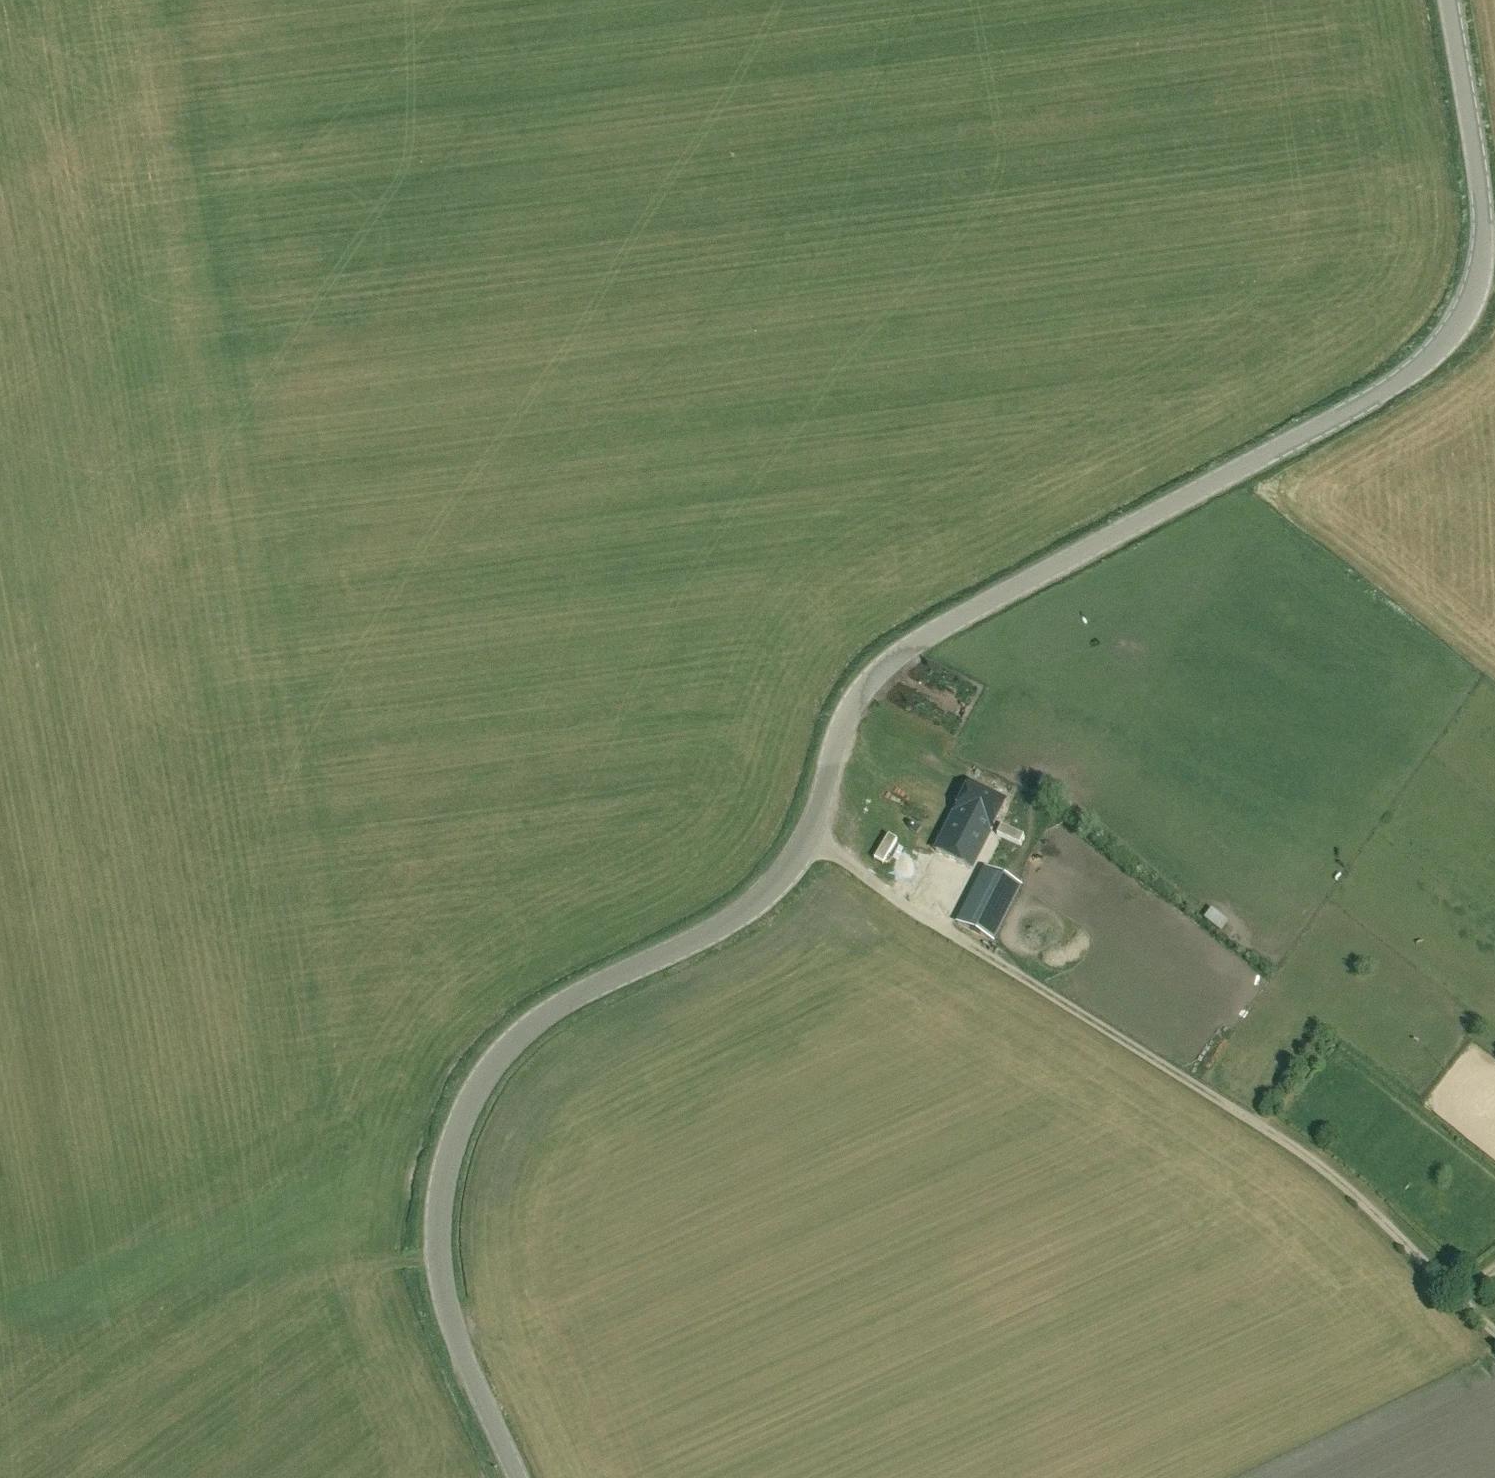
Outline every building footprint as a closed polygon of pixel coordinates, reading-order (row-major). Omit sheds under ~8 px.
[(954,816),(991,831),(1004,800),(968,785),(954,816)] [(935,904),(956,861),(938,852),(917,895),(935,904)] [(984,869),(957,922),(993,940),(1020,887),(984,869)]
